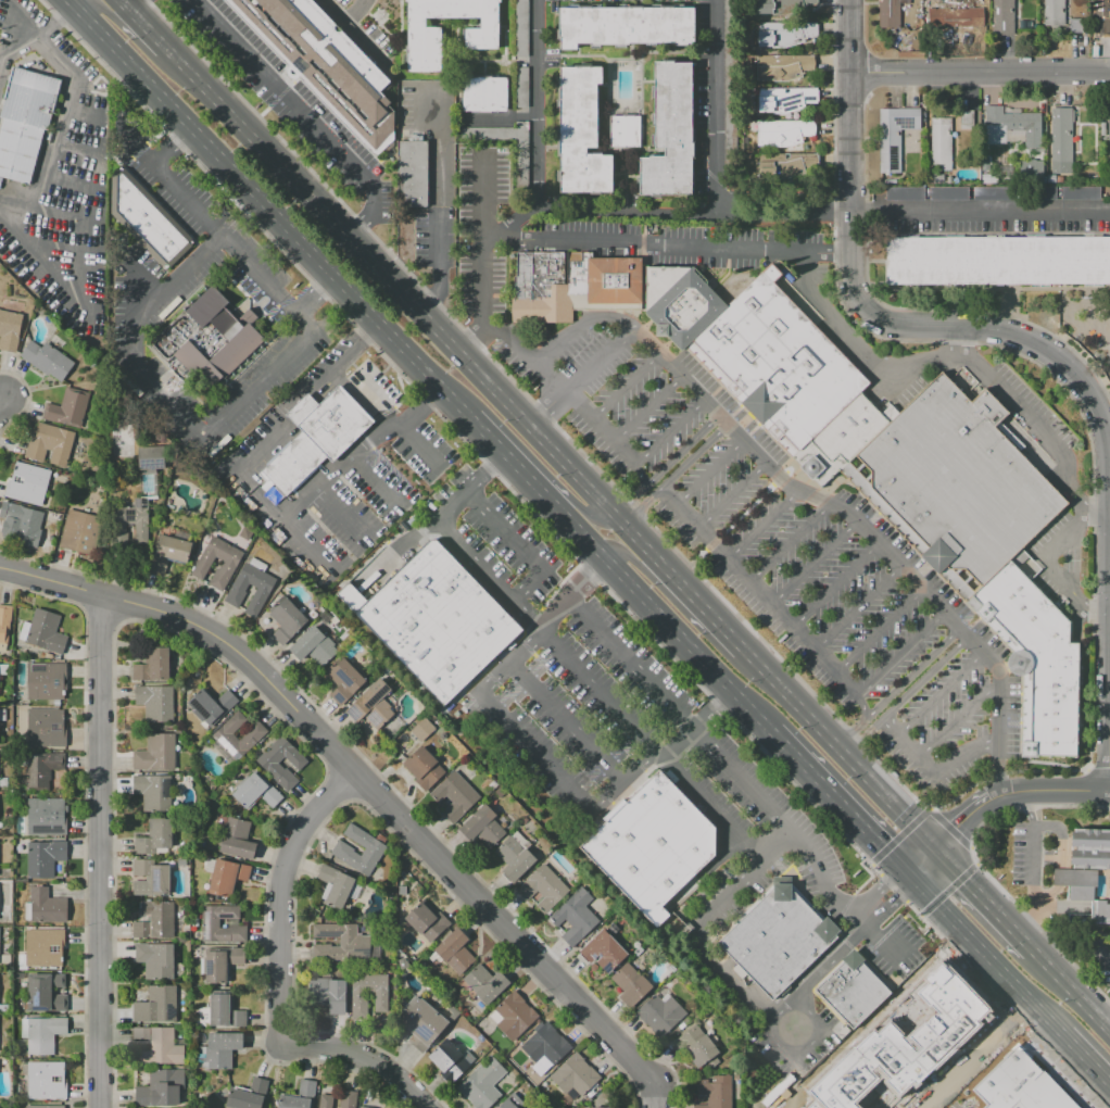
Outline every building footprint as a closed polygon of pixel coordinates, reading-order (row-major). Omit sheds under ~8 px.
[(378,154),(393,141),(393,109),(388,104),(386,93),(393,85),(318,0),(232,0),(378,154)] [(407,72),(406,0),(497,0),(497,48),(463,49),(463,28),(479,28),(479,17),(425,18),(425,27),(441,27),(441,71),(407,72)] [(516,58),(515,0),(528,0),(528,58),(516,58)] [(757,13),(757,0),(817,0),(817,5),(803,5),(803,13),(757,13)] [(878,27),(878,0),(899,0),(899,27),(878,27)] [(993,35),(993,0),(1013,0),(1013,35),(993,35)] [(1044,25),(1044,0),(1064,0),(1064,25),(1044,25)] [(1092,35),(1092,0),(1109,0),(1109,35),(1092,35)] [(557,8),(694,8),(694,45),(557,45),(557,8)] [(982,8),(982,28),(930,28),(930,8),(982,8)] [(1069,18),(1083,18),(1083,32),(1069,32),(1069,18)] [(817,22),(817,37),(804,37),(804,42),(791,47),(758,47),(758,22),(817,22)] [(756,55),(815,55),(815,71),(800,71),(802,77),(785,81),(773,81),(773,80),(756,80),(756,55)] [(691,63),(691,194),(639,194),(639,158),(648,158),(648,156),(664,156),(664,149),(653,149),(653,63),(691,63)] [(604,64),(604,84),(600,84),(600,149),(585,149),(585,154),(611,154),(611,169),(615,169),(615,184),(611,184),(611,192),(557,192),(557,64),(604,64)] [(20,197),(0,190),(0,186),(2,177),(0,176),(0,136),(5,117),(3,116),(15,66),(65,80),(52,130),(48,128),(33,185),(23,182),(20,197)] [(516,67),(528,67),(528,112),(517,112),(516,67)] [(507,77),(507,110),(462,111),(462,78),(507,77)] [(803,103),(805,108),(784,113),(756,113),(756,88),(817,88),(817,103),(803,103)] [(1042,148),(1024,148),(1024,141),(1006,141),(1006,144),(984,144),(984,106),(1020,106),(1020,114),(1042,114),(1042,148)] [(1071,108),(1071,173),(1050,173),(1050,108),(1071,108)] [(919,109),(919,129),(900,129),(900,173),(879,173),(879,109),(919,109)] [(973,125),(960,125),(960,110),(973,110),(973,125)] [(639,148),(609,148),(609,115),(639,115),(639,148)] [(951,169),(931,169),(931,117),(951,117),(951,169)] [(515,122),(529,122),(530,188),(516,188),(515,140),(459,140),(459,128),(515,127),(515,122)] [(800,136),(803,142),(782,148),(782,147),(757,147),(757,122),(815,122),(815,136),(800,136)] [(427,141),(428,205),(398,205),(396,141),(427,141)] [(804,168),(805,173),(785,178),(757,178),(757,154),(818,154),(818,168),(804,168)] [(1017,161),(1018,181),(1042,180),(1041,159),(1017,161)] [(122,168),(115,174),(114,213),(168,270),(197,245),(122,168)] [(926,184),(926,174),(943,174),(943,184),(926,184)] [(982,182),(982,174),(997,174),(997,184),(982,182)] [(930,187),(968,187),(968,200),(930,200),(930,187)] [(1061,187),(1100,187),(1100,200),(1061,200),(1061,187)] [(885,237),(1109,237),(1109,284),(885,284),(885,237)] [(510,325),(510,277),(515,277),(515,253),(591,252),(591,257),(641,257),(641,310),(571,311),(571,324),(530,325),(510,325)] [(898,414),(888,405),(879,415),(859,394),(869,385),(772,282),(780,275),(768,263),(724,307),(690,266),(644,267),(642,313),(679,353),(684,349),(750,415),(823,486),(838,470),(847,461),(854,455),(898,414)] [(216,284),(235,303),(232,306),(244,317),(253,310),(262,318),(255,325),(270,343),(228,382),(226,380),(213,393),(176,355),(171,363),(152,343),(216,284)] [(15,353),(0,349),(0,336),(0,309),(23,314),(20,327),(21,328),(15,353)] [(46,342),(74,363),(61,382),(48,373),(46,375),(18,355),(30,340),(41,348),(46,342)] [(838,470),(849,482),(879,513),(921,556),(918,558),(926,567),(935,576),(937,575),(964,601),(974,593),(949,569),(966,571),(980,587),(1021,550),(1068,504),(993,428),(1008,415),(983,389),(969,402),(939,373),(898,414),(854,455),(871,473),(870,486),(847,461),(838,470)] [(305,393),(315,403),(336,382),(373,421),(329,463),(324,457),(285,495),(262,473),(302,433),(283,414),(305,393)] [(65,387),(90,394),(80,428),(42,417),(46,402),(60,406),(65,387)] [(38,423),(75,432),(68,456),(66,455),(64,466),(49,463),(52,452),(47,450),(43,462),(26,456),(33,430),(36,430),(38,423)] [(137,470),(163,469),(162,446),(136,447),(137,470)] [(15,462),(51,471),(41,507),(5,498),(15,462)] [(147,543),(147,497),(133,497),(133,506),(111,506),(111,540),(124,540),(124,524),(134,524),(134,543),(147,543)] [(5,503),(42,513),(38,531),(0,520),(5,503)] [(67,509),(100,518),(90,553),(58,544),(67,509)] [(186,563),(168,558),(164,576),(151,572),(161,534),(191,542),(186,563)] [(223,592),(207,583),(216,568),(218,569),(223,561),(215,557),(202,580),(191,574),(212,536),(243,553),(223,592)] [(346,582),(333,593),(443,708),(521,629),(434,540),(428,540),(365,599),(346,582)] [(964,601),(1011,649),(1005,663),(1006,668),(1010,675),(1016,678),(1021,679),(1020,756),(1077,756),(1079,645),(1068,644),(1069,621),(1030,583),(1040,571),(1021,550),(980,587),(974,593),(964,601)] [(276,579),(254,618),(243,612),(256,589),(250,586),(238,608),(224,601),(245,562),(249,564),(252,557),(267,565),(264,572),(276,579)] [(282,646),(272,634),(280,626),(268,614),(286,597),(308,620),(282,646)] [(5,652),(0,651),(0,605),(12,606),(9,644),(7,643),(5,652)] [(36,607),(61,616),(55,632),(67,637),(62,654),(17,640),(24,621),(30,624),(36,607)] [(339,650),(321,667),(308,653),(300,662),(288,650),(313,625),(324,635),(325,634),(339,650)] [(131,680),(131,664),(144,664),(144,647),(168,647),(168,680),(131,680)] [(366,681),(340,706),(329,695),(337,688),(324,673),(341,656),(366,681)] [(27,700),(27,663),(65,663),(65,680),(63,680),(63,700),(27,700)] [(344,712),(379,678),(391,690),(382,698),(391,707),(389,709),(393,713),(376,730),(363,717),(356,723),(344,712)] [(173,722),(144,722),(144,705),(135,705),(135,685),(173,685),(173,722)] [(238,701),(211,727),(204,721),(202,723),(189,710),(191,708),(186,703),(201,688),(202,689),(203,688),(216,701),(227,690),(238,701)] [(27,747),(27,722),(24,722),(24,710),(63,710),(63,728),(66,728),(66,747),(27,747)] [(236,763),(212,738),(238,710),(247,720),(232,734),(239,740),(245,734),(244,733),(256,720),(267,731),(236,763)] [(420,742),(409,731),(425,717),(434,728),(420,742)] [(175,770),(133,770),(133,752),(147,752),(147,733),(175,733),(175,770)] [(287,792),(255,760),(280,735),(307,761),(299,770),(283,756),(278,763),(285,769),(286,768),(299,780),(287,792)] [(418,780),(402,764),(420,745),(437,761),(418,780)] [(26,790),(26,754),(64,754),(64,770),(50,770),(50,780),(48,780),(48,790),(26,790)] [(579,847),(604,821),(601,818),(610,809),(621,798),(625,802),(657,768),(715,828),(714,856),(660,906),(669,916),(655,928),(579,847)] [(231,794),(255,770),(283,797),(273,809),(260,797),(247,810),(231,794)] [(480,797),(452,824),(441,813),(452,803),(445,796),(437,804),(428,795),(453,770),(480,797)] [(171,811),(142,811),(142,794),(133,794),(133,776),(171,776),(171,811)] [(9,786),(0,786),(0,778),(9,778),(9,786)] [(27,835),(27,798),(64,798),(64,805),(66,805),(65,835),(27,835)] [(505,833),(489,849),(477,836),(470,843),(457,830),(484,803),(496,816),(492,819),(505,833)] [(253,860),(219,852),(228,816),(252,822),(247,842),(256,844),(253,860)] [(135,853),(135,838),(146,838),(146,829),(150,829),(150,818),(172,818),(172,847),(168,847),(168,852),(156,852),(156,853),(135,853)] [(349,822),(386,845),(366,877),(330,853),(339,840),(354,849),(353,851),(361,855),(365,847),(342,833),(349,822)] [(1070,828),(1109,829),(1109,870),(1096,869),(1096,876),(1095,887),(1092,887),(1092,898),(1105,899),(1105,903),(1109,903),(1109,923),(1089,922),(1089,910),(1090,901),(1065,901),(1067,885),(1052,885),(1054,868),(1069,868),(1070,828)] [(537,860),(512,884),(500,872),(507,865),(494,852),(516,830),(530,845),(526,849),(537,860)] [(27,878),(27,842),(66,842),(66,860),(53,860),(53,878),(27,878)] [(207,892),(215,858),(238,865),(239,864),(251,867),(248,882),(236,879),(231,895),(229,894),(228,897),(207,892)] [(169,895),(131,895),(131,880),(146,880),(146,876),(131,876),(131,859),(152,859),(152,865),(169,865),(169,895)] [(543,863),(570,891),(545,915),(535,905),(543,897),(537,891),(529,898),(518,887),(543,863)] [(9,873),(0,873),(0,864),(10,864),(9,873)] [(355,879),(342,908),(339,906),(338,909),(328,905),(329,902),(320,898),(327,884),(315,879),(321,864),(355,879)] [(715,942),(782,879),(837,939),(771,1002),(715,942)] [(23,921),(23,903),(30,903),(30,886),(48,886),(48,897),(66,897),(66,921),(23,921)] [(581,886),(593,898),(584,907),(598,921),(570,947),(560,937),(571,927),(565,919),(554,930),(545,921),(581,886)] [(173,940),(134,940),(134,921),(136,921),(136,902),(173,903),(173,940)] [(430,943),(404,917),(420,902),(434,916),(439,911),(450,923),(430,943)] [(247,942),(201,942),(201,905),(239,906),(239,918),(219,918),(219,928),(228,928),(228,926),(247,926),(247,942)] [(312,959),(312,944),(331,944),(331,946),(339,946),(339,937),(312,937),(312,923),(357,923),(357,935),(369,935),(369,959),(312,959)] [(458,975),(433,949),(456,927),(468,939),(462,945),(475,959),(458,975)] [(602,929),(627,954),(614,967),(609,962),(601,970),(592,961),(589,965),(578,953),(602,929)] [(62,966),(25,966),(25,970),(17,970),(17,954),(25,954),(25,930),(64,930),(64,947),(62,947),(62,966)] [(173,980),(144,980),(144,962),(135,962),(135,944),(173,944),(173,980)] [(206,982),(206,946),(244,946),(244,964),(227,964),(227,982),(206,982)] [(852,953),(892,993),(854,1031),(813,990),(852,953)] [(627,962),(638,974),(621,991),(609,979),(627,962)] [(487,1005),(462,980),(478,964),(491,977),(499,970),(510,982),(487,1005)] [(874,1083),(848,1107),(804,1107),(809,1104),(802,1095),(866,1033),(871,1040),(882,1029),(900,1047),(931,1018),(909,995),(936,968),(982,1016),(969,1028),(972,1031),(909,1092),(905,1087),(892,1100),(874,1083)] [(27,1011),(27,974),(65,974),(65,987),(51,987),(51,994),(67,994),(67,1011),(27,1011)] [(351,974),(387,974),(387,1012),(374,1012),(374,992),(367,992),(368,1015),(351,1015),(351,974)] [(641,975),(652,986),(629,1008),(618,997),(641,975)] [(345,1013),(328,1015),(328,1004),(310,1004),(310,978),(329,978),(329,981),(345,981),(345,1013)] [(175,1022),(131,1022),(131,1002),(148,1002),(148,985),(175,985),(175,1022)] [(661,987),(685,1012),(659,1038),(634,1013),(661,987)] [(513,1042),(489,1017),(495,1010),(493,1009),(514,990),(525,1002),(524,1002),(530,1008),(530,1007),(540,1016),(513,1042)] [(245,1027),(209,1027),(209,994),(229,994),(229,1010),(245,1010),(245,1027)] [(421,1054),(406,1041),(412,1034),(399,1023),(420,998),(449,1022),(421,1054)] [(53,1055),(27,1055),(27,1038),(22,1038),(22,1019),(52,1019),(52,1018),(66,1018),(66,1034),(53,1034),(53,1055)] [(520,1047),(547,1021),(572,1047),(541,1078),(535,1072),(540,1068),(520,1047)] [(696,1023),(719,1053),(697,1069),(682,1049),(680,1050),(672,1041),(696,1023)] [(184,1063),(139,1063),(139,1050),(150,1050),(150,1044),(133,1044),(133,1028),(173,1028),(173,1046),(184,1046),(184,1063)] [(209,1069),(209,1033),(243,1033),(243,1049),(231,1049),(231,1069),(209,1069)] [(462,1055),(442,1073),(427,1057),(445,1038),(462,1055)] [(1011,1043),(1076,1107),(974,1107),(959,1093),(1011,1043)] [(548,1078),(576,1052),(584,1060),(583,1061),(589,1067),(590,1066),(601,1076),(581,1097),(572,1087),(566,1094),(548,1078)] [(501,1095),(488,1107),(475,1107),(470,1104),(471,1103),(465,1096),(464,1097),(455,1087),(490,1054),(507,1072),(493,1085),(501,1095)] [(66,1098),(27,1098),(27,1062),(64,1062),(64,1082),(66,1082),(66,1098)] [(178,1106),(135,1106),(135,1086),(149,1086),(149,1070),(184,1070),(184,1090),(179,1090),(178,1106)] [(731,1075),(730,1107),(693,1107),(693,1105),(707,1105),(707,1096),(697,1096),(697,1083),(711,1083),(711,1075),(731,1075)] [(268,1080),(260,1107),(237,1107),(226,1105),(231,1084),(250,1090),(253,1076),(268,1080)] [(315,1081),(311,1107),(277,1107),(279,1093),(297,1096),(299,1079),(315,1081)] [(333,1096),(331,1107),(317,1107),(319,1094),(333,1096)] [(358,1099),(357,1107),(339,1107),(340,1097),(343,1097),(343,1094),(355,1095),(355,1099),(358,1099)] [(507,1098),(517,1107),(497,1107),(507,1098)]
